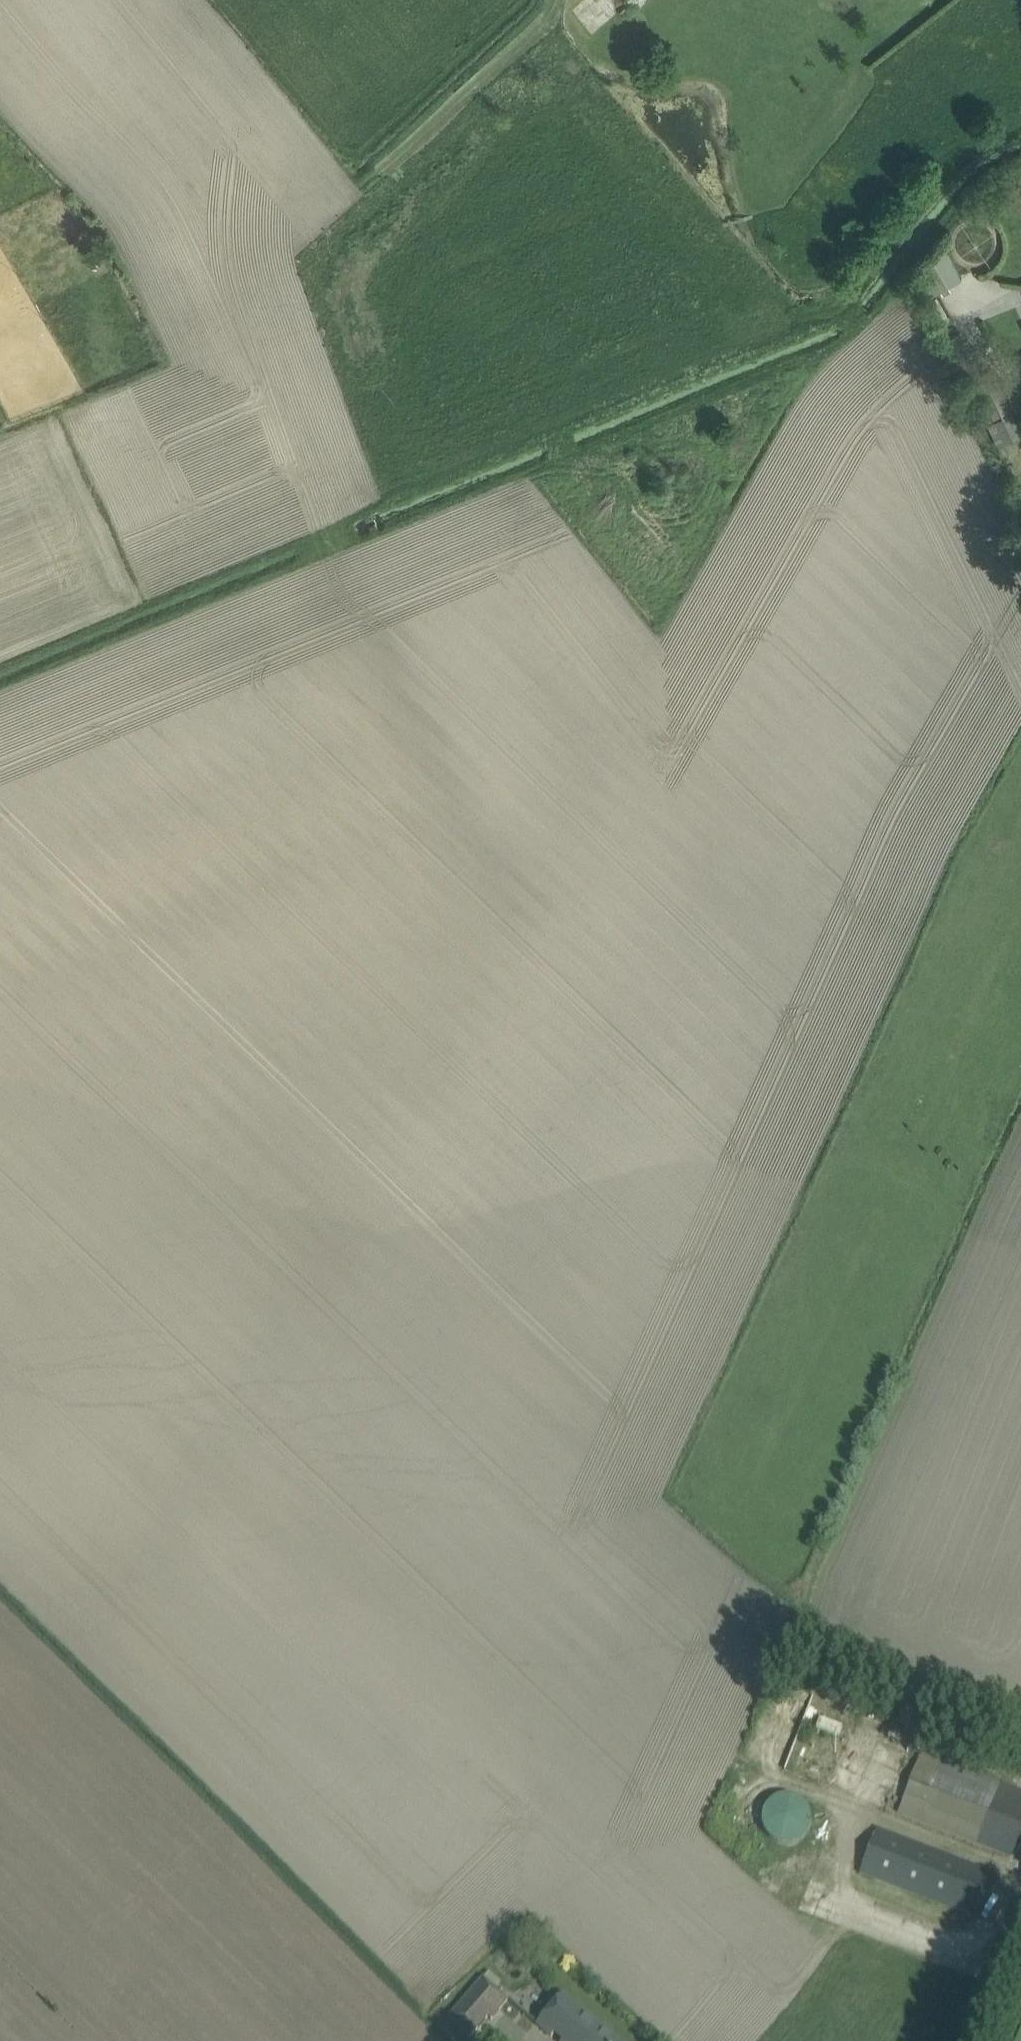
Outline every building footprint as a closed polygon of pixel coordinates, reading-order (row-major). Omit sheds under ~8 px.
[(928,263),(944,291),(970,276),(954,248),(928,263)] [(789,1768),(825,1780),(849,1709),(813,1696),(789,1768)] [(992,1850),(1011,1857),(1020,1830),(1020,1792),(908,1749),(885,1809),(992,1850)] [(766,1832),(768,1836),(772,1839),(776,1842),(780,1844),(785,1844),(790,1844),(795,1843),(799,1841),(803,1838),(806,1835),(809,1831),(811,1826),(811,1822),(811,1817),(810,1812),(808,1808),(805,1804),(802,1801),(798,1798),(793,1796),(789,1795),(784,1796),(779,1797),(775,1799),(771,1801),(768,1805),(765,1809),(763,1813),(762,1818),(763,1823),(764,1828),(766,1832)] [(990,1872),(971,1865),(877,1829),(860,1873),(972,1917),(990,1872)] [(508,1999),(484,1978),(450,2017),(471,2036),(488,2016),(491,2019),(508,1999)] [(564,1994),(538,2025),(552,2036),(555,2032),(564,2040),(563,2040),(619,2040),(564,1994)]
